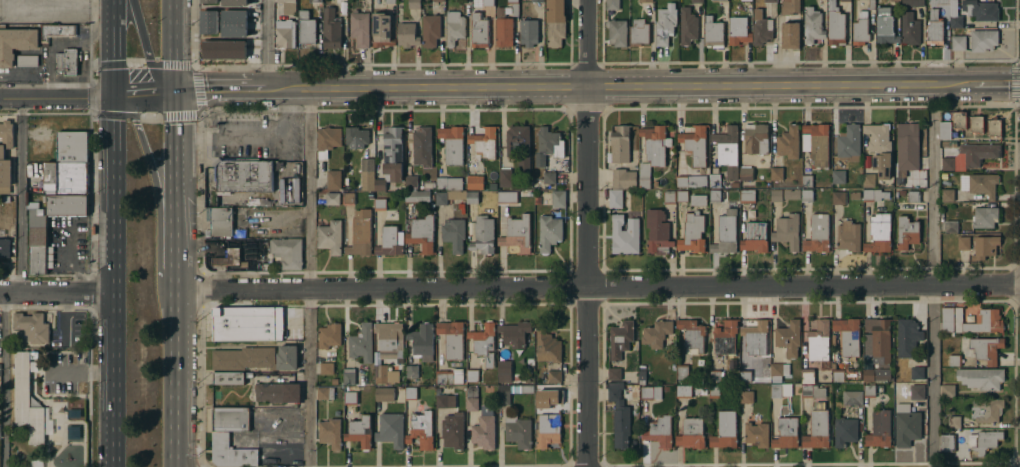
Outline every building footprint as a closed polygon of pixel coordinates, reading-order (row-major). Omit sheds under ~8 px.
[(276,4),(276,0),(295,0),(295,4),(290,4),(290,17),(279,17),(279,4),(276,4)] [(408,9),(408,0),(420,0),(420,9),(408,9)] [(507,4),(507,0),(518,0),(518,4),(518,17),(512,17),(512,4),(511,4),(511,6),(507,6),(507,4)] [(547,33),(547,0),(564,0),(564,16),(566,16),(566,23),(565,23),(565,39),(561,39),(561,48),(558,48),(558,49),(551,49),(551,48),(548,48),(547,37),(546,37),(546,33),(547,33)] [(605,11),(606,0),(619,0),(619,11),(605,11)] [(784,1),(784,0),(799,0),(799,13),(792,13),(792,16),(788,16),(781,16),(781,1),(784,1)] [(828,2),(828,0),(835,0),(835,2),(836,2),(836,6),(835,6),(835,8),(838,8),(838,12),(840,12),(840,15),(845,15),(845,37),(845,44),(845,46),(835,46),(835,48),(830,48),(830,46),(828,46),(828,5),(827,5),(827,2),(828,2)] [(949,28),(949,0),(957,0),(957,16),(963,16),(963,28),(949,28)] [(961,11),(961,0),(976,0),(976,3),(996,2),(996,8),(998,8),(998,21),(975,21),(975,16),(967,16),(967,11),(961,11)] [(813,7),(813,12),(819,12),(819,14),(821,14),(821,28),(822,27),(822,31),(826,31),(826,40),(813,40),(813,45),(811,45),(810,46),(807,46),(806,45),(804,45),(804,14),(806,14),(806,8),(813,7)] [(323,49),(324,8),(334,9),(334,22),(340,22),(340,49),(323,49)] [(372,41),(373,41),(373,29),(372,29),(372,14),(374,14),(378,14),(378,8),(387,8),(389,17),(389,40),(395,40),(395,46),(382,46),(382,48),(372,48),(372,41)] [(511,8),(511,15),(505,15),(505,19),(496,19),(496,8),(511,8)] [(655,22),(657,22),(657,10),(665,10),(665,8),(668,8),(668,10),(676,10),(676,24),(675,24),(675,27),(673,27),(673,34),(673,36),(668,36),(668,47),(655,47),(655,22)] [(680,8),(690,8),(690,15),(694,15),(694,18),(697,18),(697,40),(690,40),(690,46),(688,46),(688,47),(687,49),(682,48),(681,46),(680,46),(680,8)] [(876,8),(890,8),(890,17),(892,17),(892,25),(893,25),(893,28),(892,28),(892,33),(894,33),(894,37),(900,36),(900,43),(886,44),(886,45),(883,45),(883,46),(879,46),(879,45),(877,45),(876,8)] [(753,25),(756,25),(756,20),(754,20),(754,9),(762,10),(762,20),(772,20),(772,40),(766,40),(766,43),(761,43),(761,46),(753,46),(753,25)] [(943,29),(945,29),(945,30),(943,30),(943,31),(945,31),(945,33),(943,33),(943,34),(945,34),(945,36),(943,36),(943,42),(944,42),(944,45),(937,45),(937,44),(927,44),(927,42),(927,40),(926,40),(926,38),(927,38),(927,32),(926,32),(926,30),(928,30),(928,26),(930,26),(930,22),(930,9),(939,9),(939,19),(943,19),(943,26),(943,29)] [(217,34),(218,11),(200,10),(199,34),(217,34)] [(221,37),(247,37),(247,10),(222,10),(221,37)] [(308,11),(308,19),(298,19),(298,11),(308,11)] [(350,14),(352,14),(352,11),(357,11),(357,14),(368,14),(368,49),(356,49),(356,37),(350,37),(350,14)] [(471,44),(472,44),(472,13),(480,13),(480,11),(483,11),(483,14),(480,14),(480,16),(482,16),(482,18),(480,18),(480,21),(488,21),(488,26),(489,26),(489,29),(488,29),(488,32),(490,32),(490,36),(488,36),(488,44),(490,44),(490,46),(488,46),(488,48),(488,50),(485,50),(485,48),(471,48),(471,44)] [(852,42),(853,42),(853,23),(858,23),(858,20),(858,11),(867,11),(867,19),(867,35),(869,35),(869,42),(864,42),(864,46),(852,46),(852,42)] [(446,12),(459,12),(459,16),(460,17),(463,17),(464,19),(465,39),(454,39),(454,47),(453,47),(451,49),(449,49),(448,47),(446,47),(446,12)] [(422,16),(433,16),(433,15),(435,15),(435,16),(440,16),(440,39),(436,39),(436,48),(433,48),(433,49),(426,49),(426,48),(422,48),(422,16)] [(705,16),(712,16),(712,23),(722,23),(722,42),(723,42),(723,49),(712,49),(712,46),(710,46),(710,48),(706,48),(706,46),(704,46),(704,42),(705,16)] [(747,18),(747,27),(748,27),(748,29),(747,29),(747,34),(752,34),(752,42),(739,42),(739,46),(729,46),(729,37),(729,18),(747,18)] [(275,21),(286,21),(286,20),(292,20),(292,22),(295,22),(295,48),(276,48),(276,45),(275,45),(275,21)] [(299,20),(316,20),(316,44),(310,44),(310,45),(306,45),(306,44),(299,44),(299,20)] [(512,20),(512,47),(503,47),(503,48),(498,48),(498,47),(496,47),(496,20),(512,20)] [(614,44),(608,45),(608,28),(607,28),(606,26),(606,25),(606,23),(607,21),(611,21),(611,20),(614,20),(614,21),(626,21),(626,47),(614,47),(614,44)] [(649,45),(640,45),(640,47),(630,47),(630,27),(633,27),(633,20),(644,20),(644,24),(649,24),(649,45)] [(520,21),(538,21),(538,45),(533,45),(533,48),(525,48),(525,45),(520,45),(520,21)] [(919,45),(909,45),(909,43),(902,43),(902,21),(919,21),(919,45)] [(398,24),(415,24),(415,38),(420,38),(420,46),(411,46),(410,49),(403,49),(403,46),(398,46),(398,24)] [(782,24),(799,24),(799,49),(782,49),(782,24)] [(76,37),(48,37),(48,43),(47,43),(47,47),(41,47),(41,26),(76,26),(76,37)] [(13,68),(0,68),(0,30),(39,30),(39,49),(30,49),(30,51),(19,51),(19,49),(13,49),(13,54),(15,54),(15,61),(13,61),(13,68)] [(998,46),(993,46),(993,51),(984,51),(984,52),(972,53),(971,31),(998,31),(998,46)] [(966,51),(951,51),(951,37),(966,36),(966,51)] [(246,59),(246,40),(203,41),(203,59),(246,59)] [(77,77),(63,77),(63,72),(55,72),(55,54),(64,54),(64,49),(77,50),(77,77)] [(38,68),(17,67),(17,56),(38,56),(38,68)] [(966,127),(961,128),(961,126),(953,126),(953,110),(965,110),(966,127)] [(952,112),(940,111),(940,121),(952,121),(952,112)] [(983,132),(978,132),(978,130),(970,131),(970,115),(983,114),(983,132)] [(1001,135),(996,135),(996,134),(988,134),(988,118),(993,118),(993,115),(997,115),(997,118),(1001,118),(1001,135)] [(950,137),(939,137),(939,120),(950,120),(950,137)] [(2,139),(0,139),(0,124),(3,124),(3,121),(10,121),(10,124),(13,124),(13,149),(4,149),(4,160),(11,160),(11,187),(9,187),(9,194),(0,194),(0,145),(2,145),(2,139)] [(837,134),(839,134),(839,130),(846,130),(846,122),(851,122),(851,121),(854,122),(860,122),(859,160),(849,160),(849,158),(838,158),(838,155),(836,155),(837,134)] [(744,122),(768,123),(767,152),(744,151),(744,122)] [(802,123),(818,123),(828,122),(828,133),(827,133),(828,167),(824,167),(824,165),(819,165),(819,169),(816,169),(816,165),(813,165),(813,159),(810,159),(810,149),(802,149),(802,123)] [(881,123),(881,122),(888,122),(888,139),(891,139),(891,164),(889,164),(889,177),(878,177),(878,168),(872,168),(872,153),(876,153),(876,149),(868,149),(868,139),(869,139),(869,131),(863,131),(863,123),(881,123)] [(898,122),(909,122),(918,122),(918,168),(898,168),(898,122)] [(506,129),(507,129),(509,127),(509,124),(515,124),(515,123),(518,123),(518,124),(528,124),(529,172),(518,172),(518,150),(513,150),(513,155),(511,155),(511,156),(509,156),(509,155),(506,155),(506,129)] [(629,160),(607,161),(607,151),(611,151),(611,144),(610,144),(610,139),(611,139),(611,130),(616,130),(616,123),(629,123),(629,160)] [(706,136),(705,136),(705,165),(692,165),(692,150),(686,150),(686,149),(684,149),(684,140),(677,140),(677,131),(694,131),(695,123),(706,123),(706,136)] [(737,163),(737,178),(726,178),(726,163),(727,163),(728,162),(717,162),(717,154),(716,154),(716,151),(717,151),(717,149),(715,149),(716,145),(717,145),(717,140),(710,139),(710,132),(727,132),(727,123),(737,123),(737,163)] [(781,134),(781,131),(788,131),(788,123),(798,123),(798,157),(787,157),(787,153),(776,153),(776,134),(781,134)] [(412,130),(416,130),(416,125),(421,125),(421,124),(431,125),(431,166),(422,166),(422,163),(412,163),(412,130)] [(495,158),(494,158),(493,158),(492,159),(489,159),(489,158),(488,158),(487,158),(487,156),(482,156),(482,152),(475,152),(475,150),(474,150),(474,141),(467,141),(467,133),(484,133),(484,126),(481,126),(481,125),(498,124),(498,126),(495,126),(495,158)] [(535,151),(538,151),(537,128),(539,128),(539,125),(547,124),(547,130),(551,130),(551,131),(559,131),(559,138),(564,138),(564,156),(553,156),(553,152),(545,152),(545,165),(535,165),(535,151)] [(646,152),(645,152),(645,134),(639,134),(639,126),(654,126),(654,124),(665,124),(665,136),(671,136),(671,144),(665,144),(665,164),(662,165),(659,165),(658,164),(650,164),(650,158),(646,158),(646,152)] [(345,125),(358,125),(358,128),(368,128),(368,142),(363,142),(363,147),(348,147),(348,142),(345,142),(345,125)] [(383,131),(388,131),(388,125),(401,125),(400,180),(390,180),(390,179),(384,179),(384,188),(374,188),(374,177),(383,177),(383,172),(383,141),(382,141),(382,138),(383,138),(383,131)] [(437,136),(437,127),(451,126),(451,125),(462,125),(462,163),(445,163),(445,136),(442,136),(442,138),(439,138),(439,136),(437,136)] [(317,126),(325,126),(329,126),(341,126),(341,144),(332,144),(332,147),(327,147),(327,157),(317,157),(317,126)] [(57,133),(88,133),(87,164),(57,163),(57,133)] [(1000,143),(1000,156),(998,156),(998,157),(994,157),(994,156),(982,156),(982,160),(980,160),(980,162),(979,162),(979,166),(974,166),(974,165),(971,165),(971,167),(965,167),(965,155),(962,155),(962,151),(959,151),(959,143),(1000,143)] [(272,176),(272,190),(242,190),(242,194),(234,195),(234,196),(232,196),(232,200),(217,200),(217,190),(217,179),(214,179),(214,177),(214,165),(212,163),(221,155),(222,155),(222,157),(235,157),(235,159),(272,159),(272,176)] [(954,156),(954,168),(942,168),(942,156),(954,156)] [(360,188),(361,157),(374,157),(373,177),(374,177),(374,188),(360,188)] [(650,161),(650,187),(639,187),(639,161),(650,161)] [(87,164),(87,194),(47,194),(47,191),(45,191),(45,163),(57,163),(87,164)] [(740,179),(740,166),(752,166),(752,179),(740,179)] [(782,178),(771,178),(771,166),(782,166),(782,178)] [(499,185),(499,167),(511,167),(511,185),(499,185)] [(625,167),(625,170),(636,170),(636,187),(624,187),(612,187),(612,167),(625,167)] [(340,187),(326,187),(326,169),(340,168),(340,187)] [(832,169),(844,169),(844,182),(832,182),(832,169)] [(543,170),(555,170),(555,182),(543,182),(543,170)] [(925,171),(905,170),(904,185),(924,185),(925,171)] [(874,185),(863,186),(863,172),(874,172),(874,185)] [(706,185),(676,186),(676,173),(686,173),(686,174),(706,174),(706,185)] [(719,186),(709,186),(709,173),(719,173),(719,186)] [(812,185),(802,185),(801,173),(812,173),(812,185)] [(998,173),(999,173),(999,181),(998,181),(995,181),(995,199),(987,199),(987,191),(969,191),(969,188),(959,188),(959,173),(968,173),(998,173)] [(405,174),(417,174),(417,191),(405,191),(405,174)] [(467,187),(467,175),(468,175),(468,174),(483,174),(483,188),(467,187)] [(446,191),(446,188),(436,188),(436,176),(446,176),(462,176),(462,189),(466,189),(466,190),(446,191)] [(299,203),(279,203),(279,178),(298,178),(299,203)] [(324,202),(325,189),(315,188),(315,202),(324,202)] [(771,200),(771,189),(781,188),(781,200),(771,200)] [(799,198),(783,198),(783,188),(799,188),(799,198)] [(812,200),(802,200),(802,188),(812,188),(812,200)] [(889,196),(880,196),(880,199),(873,199),(873,200),(863,200),(863,188),(880,188),(880,190),(889,190),(889,196)] [(953,188),(953,200),(941,200),(941,188),(953,188)] [(622,207),(608,207),(608,189),(622,189),(622,207)] [(674,202),(663,202),(663,189),(675,189),(674,202)] [(687,200),(676,200),(676,189),(687,189),(687,200)] [(720,201),(709,201),(709,189),(720,189),(720,201)] [(740,201),(740,189),(754,189),(754,201),(740,201)] [(919,189),(919,200),(907,200),(907,190),(919,189)] [(466,198),(447,198),(447,203),(436,203),(436,191),(446,191),(466,190),(466,198)] [(467,191),(478,190),(478,202),(467,202),(467,191)] [(498,202),(498,190),(516,190),(516,202),(498,202)] [(551,190),(565,190),(565,206),(551,206),(551,190)] [(832,203),(832,190),(845,190),(845,203),(832,203)] [(339,203),(325,203),(325,192),(339,191),(339,203)] [(344,203),(344,191),(354,191),(354,203),(344,203)] [(430,191),(430,201),(405,201),(405,191),(417,191),(430,191)] [(706,204),(690,204),(690,193),(706,193),(706,204)] [(87,195),(46,195),(46,215),(86,216),(87,195)] [(375,209),(375,197),(386,197),(386,209),(375,209)] [(998,206),(998,220),(994,220),(994,226),(972,226),(972,214),(974,214),(974,206),(998,206)] [(232,207),(232,234),(211,234),(211,207),(232,207)] [(736,207),(736,214),(735,214),(735,251),(733,251),(733,252),(730,252),(730,251),(709,251),(709,243),(718,243),(718,214),(725,214),(725,207),(736,207)] [(668,221),(669,238),(668,238),(668,240),(674,240),(674,245),(669,245),(669,253),(656,253),(656,250),(654,250),(653,252),(651,252),(649,250),(647,250),(647,238),(648,238),(648,230),(650,230),(650,226),(646,226),(646,208),(661,208),(661,209),(664,209),(664,212),(665,212),(665,221),(668,221)] [(29,209),(36,209),(36,215),(47,215),(47,244),(28,243),(29,209)] [(704,213),(704,230),(700,230),(701,237),(704,237),(704,251),(701,251),(700,252),(697,252),(696,251),(694,251),(694,248),(676,248),(676,238),(684,238),(684,220),(686,220),(686,211),(694,211),(694,209),(698,209),(699,214),(704,213)] [(612,252),(612,213),(623,213),(623,210),(639,210),(638,216),(639,216),(639,252),(612,252)] [(433,229),(432,229),(433,253),(422,253),(421,241),(406,241),(405,232),(411,232),(410,217),(412,217),(412,215),(415,215),(415,217),(425,217),(424,213),(433,212),(433,229)] [(529,246),(530,246),(530,252),(519,252),(519,243),(516,243),(516,244),(498,244),(498,236),(506,236),(506,232),(507,232),(507,216),(511,216),(511,218),(522,218),(522,212),(529,212),(529,246)] [(776,231),(776,217),(788,216),(788,212),(798,212),(798,230),(799,230),(799,235),(798,235),(798,250),(795,250),(795,251),(792,251),(791,250),(789,250),(789,239),(771,239),(771,231),(776,231)] [(828,212),(828,250),(825,250),(824,251),(821,251),(820,250),(817,250),(817,249),(802,249),(802,238),(811,238),(810,212),(828,212)] [(890,249),(879,250),(863,250),(863,242),(871,242),(871,238),(872,238),(872,237),(871,237),(871,234),(869,234),(869,215),(875,214),(875,212),(890,212),(890,249)] [(493,217),(493,252),(491,252),(490,254),(487,254),(486,252),(480,252),(480,247),(476,247),(476,249),(469,249),(469,241),(474,241),(474,232),(474,221),(475,221),(475,214),(487,214),(487,217),(493,217)] [(559,240),(558,240),(556,240),(556,243),(550,243),(550,251),(549,251),(549,252),(546,254),(543,254),(541,253),(541,251),(539,251),(539,214),(551,214),(551,217),(562,217),(562,228),(563,228),(563,231),(562,231),(562,235),(563,235),(563,237),(562,237),(562,239),(561,239),(561,240),(559,240)] [(919,242),(907,242),(908,248),(905,248),(904,249),(900,249),(900,248),(898,248),(897,214),(907,214),(907,217),(908,217),(908,221),(913,221),(913,220),(918,220),(919,242)] [(370,253),(361,253),(361,252),(344,252),(344,245),(352,245),(352,241),(353,241),(353,237),(352,237),(352,234),(353,234),(352,217),(370,216),(370,253)] [(340,254),(330,254),(330,246),(317,246),(317,238),(316,238),(316,236),(317,236),(317,230),(316,230),(316,227),(317,227),(317,224),(329,224),(329,218),(340,218),(340,254)] [(464,238),(462,238),(462,255),(452,254),(451,241),(441,242),(441,238),(441,225),(444,225),(444,219),(464,219),(464,238)] [(859,250),(847,250),(847,248),(836,248),(836,238),(837,238),(837,223),(842,223),(842,219),(851,219),(851,222),(859,222),(859,250)] [(957,219),(957,231),(945,231),(944,219),(957,219)] [(766,221),(765,238),(767,238),(767,251),(765,251),(764,251),(762,252),(761,252),(759,251),(757,251),(757,248),(740,248),(740,239),(746,239),(746,221),(766,221)] [(403,244),(402,244),(402,253),(375,253),(375,245),(382,245),(382,225),(397,225),(397,231),(403,231),(403,244)] [(957,235),(969,235),(969,248),(957,248),(957,235)] [(984,254),(984,258),(975,259),(975,257),(974,257),(973,255),(975,255),(975,247),(973,247),(973,244),(975,244),(975,235),(1000,235),(1000,243),(995,243),(996,254),(984,254)] [(9,255),(0,255),(0,238),(9,238),(9,255)] [(253,238),(253,247),(242,247),(241,238),(253,238)] [(283,238),(301,238),(301,260),(302,260),(302,263),(301,263),(301,268),(281,268),(281,260),(280,260),(280,255),(274,255),(274,252),(270,252),(270,238),(281,238),(283,238)] [(47,244),(46,247),(52,247),(51,267),(46,267),(46,274),(28,273),(28,243),(47,244)] [(239,262),(212,263),(212,256),(227,256),(227,246),(239,246),(239,262)] [(282,339),(213,339),(213,306),(282,306),(282,307),(282,339)] [(941,306),(961,306),(961,331),(953,331),(953,335),(945,335),(944,330),(941,330),(941,306)] [(1003,321),(1003,324),(1004,325),(1004,328),(1003,329),(1003,334),(1001,334),(1001,331),(961,330),(962,326),(966,326),(966,322),(975,322),(976,311),(978,311),(978,307),(999,307),(999,314),(1000,314),(1000,318),(1002,318),(1002,321),(1003,321)] [(48,342),(43,342),(43,343),(30,343),(30,341),(27,341),(27,335),(25,335),(25,329),(13,329),(13,312),(23,312),(23,315),(33,315),(33,312),(43,312),(43,323),(49,323),(48,342)] [(799,317),(799,345),(797,345),(797,356),(786,356),(786,345),(774,345),(774,326),(787,326),(787,325),(788,325),(789,324),(789,317),(799,317)] [(828,359),(807,359),(807,342),(807,329),(816,330),(816,317),(820,317),(829,317),(829,318),(831,318),(831,319),(829,319),(828,359)] [(859,355),(841,355),(841,329),(832,329),(832,318),(847,318),(847,317),(861,317),(861,318),(859,318),(859,355)] [(917,321),(917,329),(923,329),(922,339),(916,339),(915,343),(914,344),(912,345),(912,356),(897,356),(897,317),(912,317),(912,318),(914,318),(915,319),(915,321),(917,321)] [(703,352),(685,352),(685,347),(684,347),(684,328),(676,328),(676,318),(697,318),(697,324),(708,324),(708,325),(706,325),(706,327),(705,327),(705,331),(706,331),(706,333),(705,333),(705,334),(703,334),(703,335),(704,335),(704,339),(703,339),(703,352)] [(737,331),(735,331),(735,352),(714,352),(714,325),(720,325),(720,330),(724,330),(724,318),(739,318),(739,319),(737,319),(737,331)] [(768,331),(766,331),(766,353),(748,353),(748,350),(745,350),(745,334),(740,334),(740,325),(756,325),(756,319),(755,319),(755,318),(770,318),(770,319),(768,319),(768,331)] [(873,363),(872,363),(872,338),(870,338),(870,334),(871,334),(871,324),(876,324),(876,318),(892,318),(892,319),(890,319),(890,380),(863,380),(863,350),(871,350),(871,368),(873,368),(873,363)] [(511,347),(511,342),(508,342),(508,344),(504,344),(504,342),(503,342),(503,331),(498,331),(498,323),(518,323),(518,320),(521,320),(522,319),(526,319),(528,320),(531,320),(531,331),(524,331),(525,347),(511,347)] [(633,339),(629,339),(629,349),(620,349),(620,359),(620,366),(610,366),(610,359),(610,325),(618,325),(618,324),(623,324),(623,319),(633,319),(633,339)] [(653,319),(672,319),(672,332),(664,332),(664,338),(662,338),(662,347),(650,347),(650,342),(641,342),(641,334),(643,334),(643,332),(642,332),(642,329),(643,326),(653,326),(653,319)] [(348,334),(357,334),(357,328),(361,328),(361,320),(371,320),(371,362),(363,362),(363,354),(357,354),(357,356),(348,356),(348,334)] [(463,332),(462,332),(462,358),(445,358),(445,333),(436,333),(436,321),(451,321),(451,320),(463,320),(463,332)] [(561,361),(553,361),(553,359),(536,359),(536,320),(547,320),(547,332),(552,332),(552,336),(556,336),(556,339),(561,339),(561,361)] [(403,363),(397,363),(397,357),(379,357),(378,331),(375,331),(375,322),(402,321),(402,338),(403,363)] [(496,321),(496,322),(494,322),(494,334),(493,334),(493,349),(488,349),(488,351),(493,351),(494,367),(484,367),(484,353),(476,353),(476,352),(472,352),(472,337),(467,337),(467,330),(484,330),(484,327),(483,327),(483,325),(484,325),(484,321),(496,321)] [(340,344),(328,344),(328,349),(325,349),(325,347),(318,347),(318,326),(327,326),(327,323),(331,323),(331,322),(340,322),(340,344)] [(433,360),(420,360),(420,356),(413,356),(413,353),(412,353),(412,338),(408,338),(408,330),(419,330),(419,322),(432,322),(433,353),(433,360)] [(997,337),(1004,337),(1004,346),(996,346),(996,365),(986,365),(986,358),(975,358),(975,352),(973,352),(973,347),(969,347),(969,337),(997,337)] [(297,368),(277,368),(269,368),(269,366),(245,366),(245,369),(243,369),(243,367),(212,367),(212,349),(242,349),(242,346),(274,346),(274,362),(276,362),(276,352),(279,352),(279,344),(297,344),(297,368)] [(14,351),(38,352),(38,357),(29,357),(29,394),(33,394),(44,404),(44,442),(29,442),(29,440),(26,440),(26,437),(29,437),(29,424),(14,424),(14,351)] [(392,372),(392,382),(375,382),(375,363),(373,363),(373,351),(379,351),(379,363),(387,364),(387,372),(392,372)] [(946,364),(946,358),(948,358),(948,353),(961,353),(961,365),(946,364)] [(511,373),(498,373),(498,359),(510,359),(511,373)] [(333,373),(320,373),(320,361),(333,361),(333,373)] [(789,374),(782,374),(782,375),(781,374),(781,381),(771,381),(771,362),(782,362),(789,362),(789,374)] [(688,377),(676,377),(676,363),(687,363),(688,377)] [(417,377),(406,377),(405,364),(417,364),(417,377)] [(924,365),(924,378),(911,378),(911,376),(909,376),(910,366),(911,366),(911,365),(924,365)] [(607,379),(607,367),(621,366),(621,379),(607,379)] [(354,383),(344,383),(344,367),(354,367),(354,383)] [(462,382),(436,382),(436,369),(452,369),(452,368),(462,367),(462,382)] [(832,379),(832,367),(843,367),(843,380),(832,379)] [(1004,367),(1004,380),(999,380),(999,389),(979,389),(979,386),(966,386),(966,383),(961,383),(961,379),(956,379),(956,367),(1004,367)] [(483,381),(467,380),(467,368),(477,368),(477,370),(483,370),(483,381)] [(720,368),(720,381),(709,381),(709,368),(720,368)] [(750,380),(740,380),(740,368),(751,369),(750,380)] [(844,379),(844,368),(860,368),(860,379),(844,379)] [(561,369),(561,381),(547,381),(548,369),(561,369)] [(812,381),(802,381),(802,369),(811,369),(812,381)] [(213,370),(244,370),(244,371),(252,371),(252,372),(252,376),(244,376),(244,383),(213,383),(213,372),(213,370)] [(300,401),(267,401),(267,399),(255,399),(255,382),(300,382),(300,401)] [(791,383),(791,396),(771,396),(771,383),(781,383),(791,383)] [(863,396),(863,383),(883,383),(883,392),(875,392),(875,396),(863,396)] [(910,398),(910,383),(924,383),(924,398),(910,398)] [(954,396),(940,396),(940,383),(954,383),(954,396)] [(623,384),(623,388),(620,388),(620,395),(623,395),(623,405),(629,405),(630,433),(627,434),(628,446),(625,446),(624,447),(620,447),(619,447),(614,447),(613,408),(615,408),(614,400),(608,400),(607,387),(606,387),(606,384),(623,384)] [(694,393),(691,393),(691,396),(676,397),(676,384),(691,384),(691,385),(694,385),(694,393)] [(709,396),(709,384),(720,384),(720,396),(709,396)] [(812,396),(812,405),(801,405),(802,384),(817,384),(817,386),(825,386),(825,396),(812,396)] [(510,403),(498,403),(498,385),(509,385),(510,403)] [(561,396),(534,396),(534,385),(549,385),(561,385),(561,396)] [(661,397),(653,397),(653,398),(641,398),(640,385),(660,385),(661,397)] [(333,398),(316,398),(316,386),(333,386),(333,398)] [(393,400),(375,400),(375,386),(393,386),(393,400)] [(416,399),(415,399),(415,407),(405,407),(405,386),(416,386),(416,399)] [(477,410),(467,410),(467,386),(477,386),(477,397),(478,397),(477,410)] [(753,402),(740,402),(740,389),(753,389),(753,402)] [(862,403),(861,403),(861,405),(851,405),(851,403),(842,403),(842,389),(862,389),(862,403)] [(356,403),(344,403),(344,390),(356,390),(356,403)] [(455,407),(436,406),(436,394),(455,394),(455,407)] [(998,421),(975,421),(975,417),(970,417),(970,405),(972,405),(972,398),(1004,398),(1003,406),(1001,406),(1001,411),(1001,413),(1000,414),(998,414),(998,421)] [(828,444),(830,444),(830,446),(802,446),(801,434),(810,434),(810,409),(814,409),(814,400),(824,400),(824,409),(828,409),(828,444)] [(895,402),(909,402),(909,411),(921,411),(921,438),(910,438),(910,445),(895,445),(895,402)] [(494,448),(483,448),(483,447),(481,447),(481,444),(477,444),(477,442),(470,442),(470,424),(478,424),(478,414),(481,414),(481,404),(492,404),(492,414),(494,414),(494,448)] [(249,406),(249,430),(229,430),(229,431),(212,431),(212,406),(249,406)] [(890,408),(889,434),(890,434),(890,443),(893,443),(893,445),(890,445),(888,445),(887,446),(883,446),(882,445),(880,445),(863,445),(863,433),(872,433),(872,408),(890,408)] [(431,413),(433,413),(433,418),(432,418),(432,422),(433,422),(433,426),(432,426),(432,429),(433,429),(433,446),(435,446),(435,449),(433,449),(433,448),(430,448),(430,450),(425,450),(425,449),(419,449),(419,437),(419,434),(417,434),(417,436),(411,436),(411,442),(405,442),(405,433),(410,433),(410,420),(408,420),(408,418),(410,418),(410,412),(415,412),(415,413),(424,413),(424,409),(431,409),(431,413)] [(709,435),(718,435),(718,429),(717,429),(717,427),(718,427),(718,409),(735,409),(735,435),(736,435),(736,445),(739,445),(739,446),(726,446),(709,446),(709,435)] [(443,446),(443,437),(441,437),(441,418),(444,418),(444,414),(453,414),(453,410),(462,410),(462,414),(463,414),(463,448),(460,448),(460,449),(456,449),(456,448),(453,448),(453,446),(443,446)] [(403,448),(392,448),(393,440),(375,440),(375,431),(379,431),(379,412),(403,412),(403,448)] [(560,441),(547,441),(547,447),(544,447),(544,448),(539,448),(539,447),(536,447),(536,436),(538,436),(538,431),(539,431),(538,413),(559,412),(560,441)] [(370,427),(370,446),(373,446),(373,448),(369,448),(369,449),(368,450),(364,450),(363,450),(362,449),(363,448),(360,448),(360,440),(344,439),(344,431),(348,431),(348,419),(361,419),(361,413),(370,413),(370,427)] [(670,413),(670,434),(671,434),(671,445),(674,445),(674,447),(668,447),(667,447),(665,447),(664,447),(657,447),(657,446),(660,445),(660,438),(641,439),(641,429),(649,429),(649,421),(657,421),(657,415),(662,415),(662,413),(670,413)] [(530,448),(517,448),(517,439),(505,439),(504,414),(516,414),(516,418),(530,418),(530,448)] [(947,427),(947,415),(960,414),(960,427),(947,427)] [(683,416),(702,416),(702,433),(704,433),(704,445),(707,445),(707,447),(701,447),(700,447),(698,447),(697,447),(691,447),(691,445),(694,445),(694,444),(676,444),(676,434),(683,434),(683,416)] [(797,444),(800,444),(800,446),(771,446),(771,437),(778,437),(778,430),(777,430),(777,416),(797,416),(797,444)] [(857,439),(844,440),(844,446),(835,446),(835,417),(839,417),(839,416),(844,416),(844,417),(857,417),(857,439)] [(331,449),(331,441),(318,441),(318,420),(324,420),(329,420),(329,417),(340,417),(340,437),(340,439),(339,439),(339,441),(342,441),(342,443),(340,443),(340,449),(331,449)] [(768,447),(757,447),(757,443),(751,443),(751,441),(744,441),(744,420),(751,420),(751,424),(757,424),(757,422),(768,422),(768,447)] [(971,453),(969,453),(969,449),(971,449),(971,447),(967,447),(967,433),(977,433),(977,430),(1003,430),(1003,438),(997,438),(996,444),(995,446),(993,446),(987,446),(985,449),(984,452),(983,454),(981,455),(971,456),(971,453)] [(229,448),(257,448),(257,465),(217,464),(212,459),(212,431),(229,431),(229,448)] [(954,451),(940,451),(940,433),(954,433),(954,451)]
